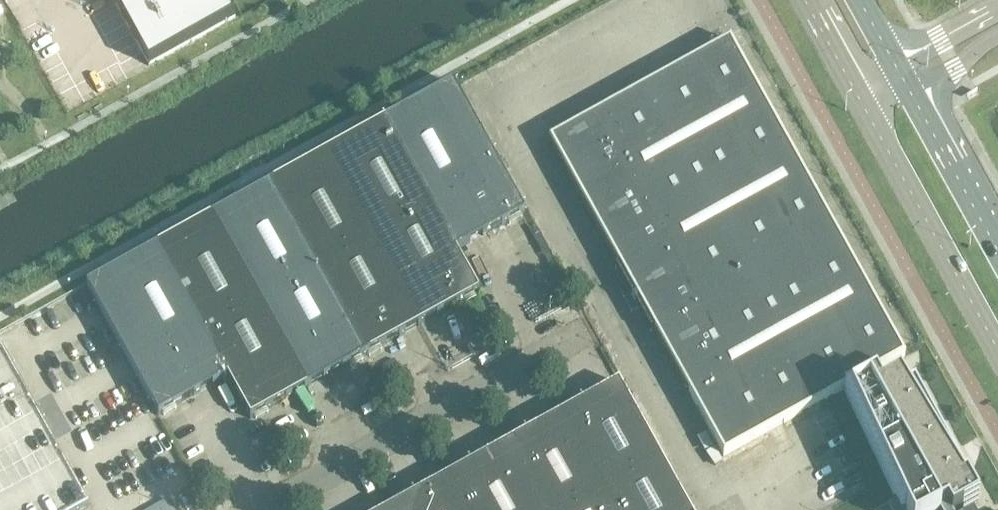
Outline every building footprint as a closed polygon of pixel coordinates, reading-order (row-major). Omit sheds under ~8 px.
[(904,358),(730,40),(548,139),(618,266),(615,268),(650,332),(653,330),(722,457),(904,358)] [(479,293),(456,251),(524,213),(453,83),(87,286),(158,416),(227,377),(250,419),(479,293)] [(63,462),(42,423),(40,421),(41,421),(1,350),(0,350),(0,509),(84,509),(89,508),(63,462)] [(914,387),(906,391),(899,379),(880,389),(877,383),(875,380),(867,384),(869,387),(850,398),(903,509),(967,509),(978,504),(914,387)] [(618,383),(388,509),(689,509),(618,383)] [(150,410),(145,400),(135,405),(140,415),(150,410)] [(148,509),(174,509),(167,499),(148,509)]
